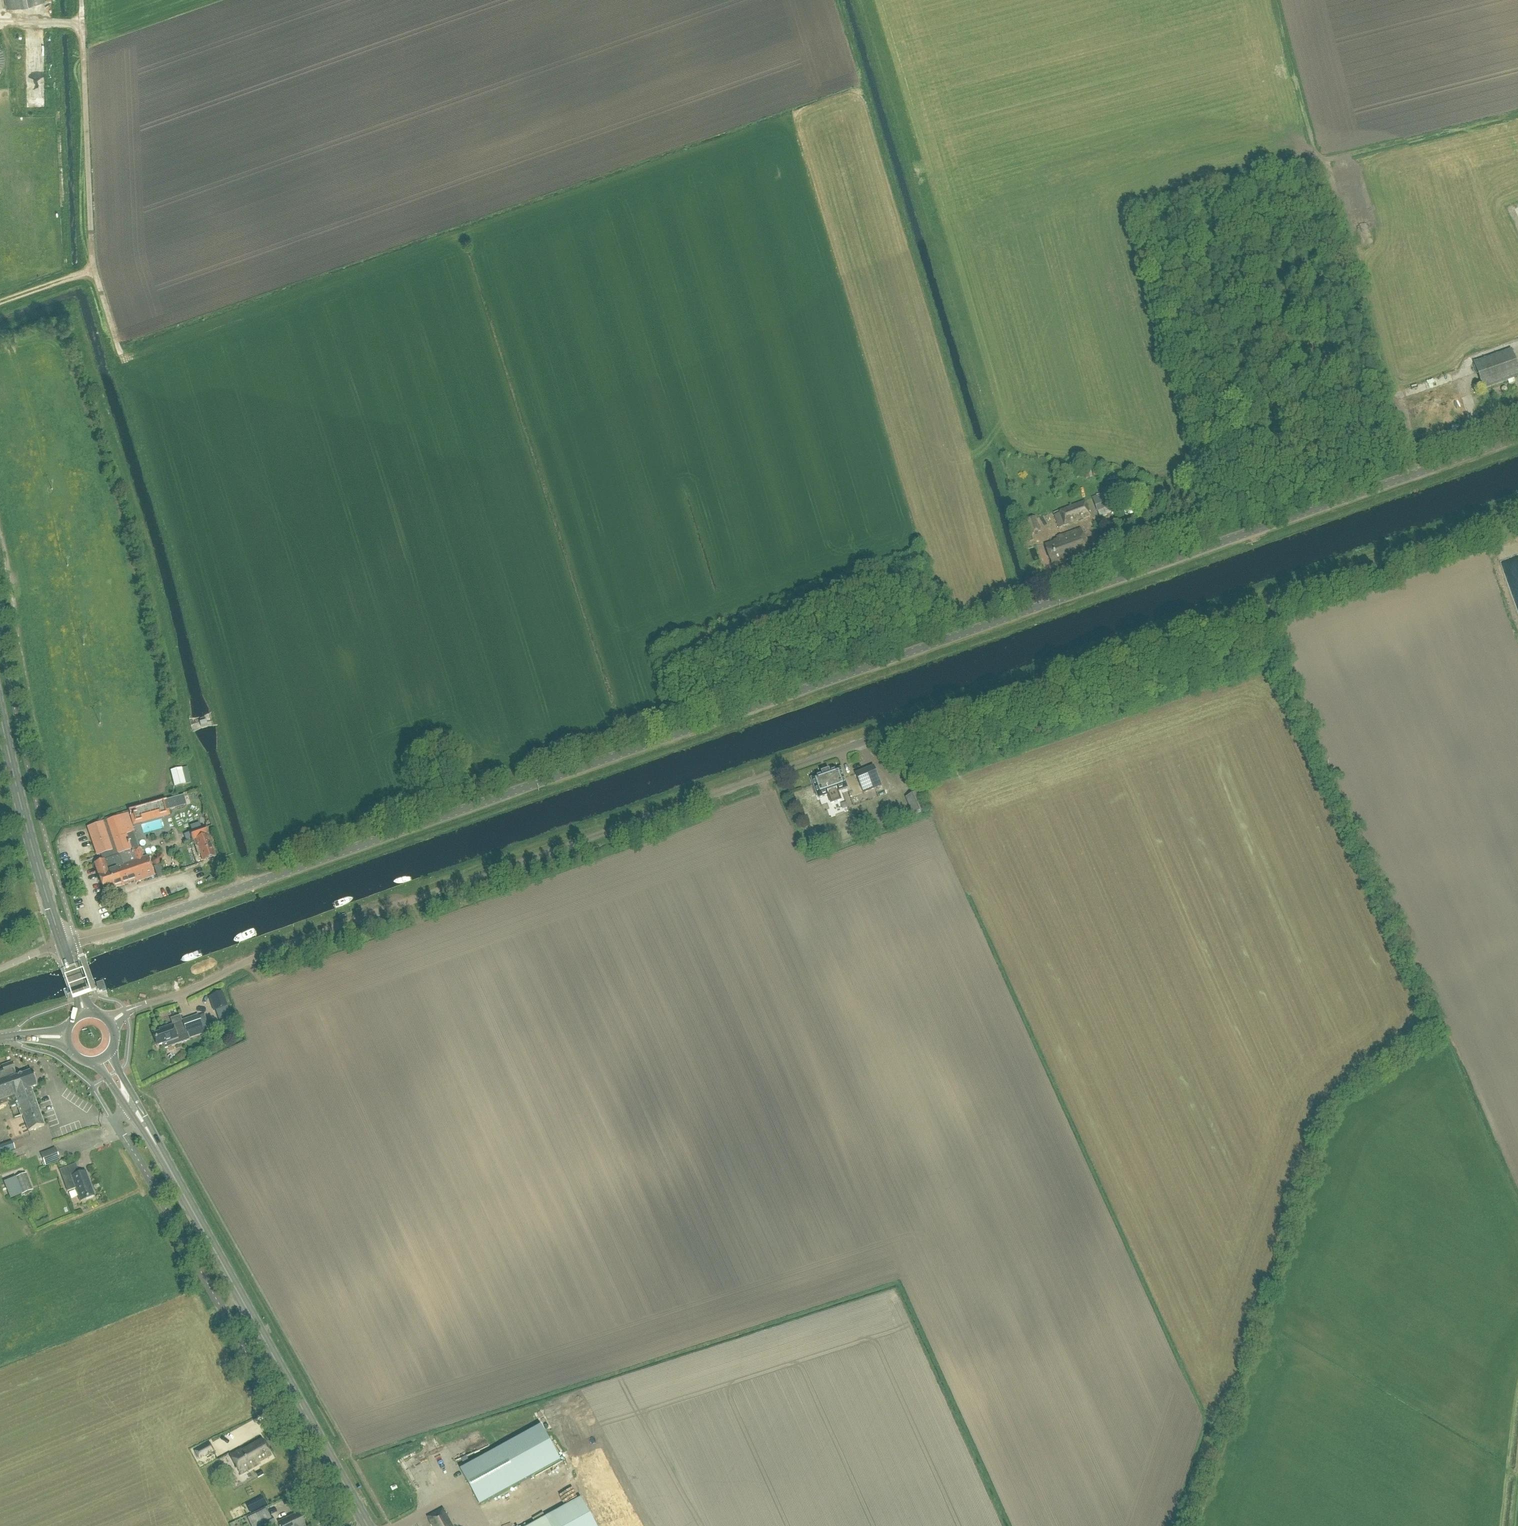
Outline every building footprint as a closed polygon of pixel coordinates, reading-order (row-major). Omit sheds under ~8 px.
[(1512,350),(1474,363),(1483,390),(1517,378),(1517,368),(1512,350)] [(1118,505),(1113,491),(1092,498),(1097,512),(1118,505)] [(1091,518),(1085,502),(1058,512),(1064,528),(1091,518)] [(1133,505),(1122,509),(1125,517),(1136,514),(1133,505)] [(1041,533),(1036,518),(1027,521),(1031,534),(1025,537),(1028,544),(1034,542),(1032,536),(1041,533)] [(1089,555),(1080,530),(1057,539),(1058,542),(1046,546),(1053,565),(1065,561),(1066,562),(1071,560),(1072,561),(1089,555)] [(882,786),(874,768),(856,776),(863,794),(882,786)] [(188,784),(185,769),(170,772),(174,788),(188,784)] [(812,780),(819,798),(828,795),(828,793),(836,790),(837,792),(847,788),(841,770),(829,774),(829,773),(823,775),(823,776),(812,780)] [(905,799),(912,816),(926,810),(919,793),(905,799)] [(169,816),(165,802),(129,812),(133,827),(169,816)] [(133,833),(127,816),(89,829),(98,856),(102,855),(104,862),(94,865),(98,877),(103,893),(135,882),(135,883),(154,877),(147,857),(143,858),(139,848),(130,851),(125,836),(133,833)] [(215,858),(204,828),(189,834),(192,842),(193,842),(198,856),(200,855),(203,862),(215,858)] [(105,991),(102,983),(96,985),(99,993),(105,991)] [(222,994),(210,998),(215,1012),(227,1008),(222,994)] [(198,1016),(182,1022),(186,1035),(202,1030),(198,1016)] [(178,1042),(172,1026),(159,1030),(160,1033),(153,1035),(157,1047),(171,1042),(172,1045),(178,1042)] [(11,1064),(2,1067),(3,1071),(0,1073),(0,1107),(17,1101),(19,1108),(18,1109),(21,1117),(23,1116),(28,1132),(44,1127),(30,1089),(37,1087),(31,1072),(16,1078),(11,1064)] [(60,1070),(52,1072),(54,1080),(62,1078),(60,1070)] [(14,1119),(4,1122),(12,1143),(0,1147),(0,1156),(24,1147),(14,1119)] [(67,1131),(57,1135),(58,1140),(69,1136),(67,1131)] [(59,1161),(55,1150),(40,1156),(45,1167),(59,1161)] [(79,1175),(75,1166),(60,1171),(67,1192),(75,1190),(80,1203),(94,1197),(85,1173),(79,1175)] [(32,1192),(26,1175),(15,1179),(21,1196),(32,1192)] [(506,1446),(461,1470),(480,1505),(560,1461),(541,1426),(506,1446)] [(438,1436),(440,1446),(450,1444),(448,1434),(438,1436)] [(271,1457),(262,1441),(242,1452),(241,1449),(229,1456),(240,1477),(260,1466),(259,1464),(271,1457)] [(207,1446),(205,1443),(194,1449),(196,1452),(194,1453),(199,1461),(214,1453),(210,1445),(207,1446)] [(443,1510),(429,1518),(433,1525),(452,1525),(443,1510)] [(266,1511),(247,1520),(250,1525),(273,1525),(275,1525),(271,1518),(270,1519),(266,1511)] [(298,1514),(279,1524),(280,1525),(304,1525),(298,1514)]
